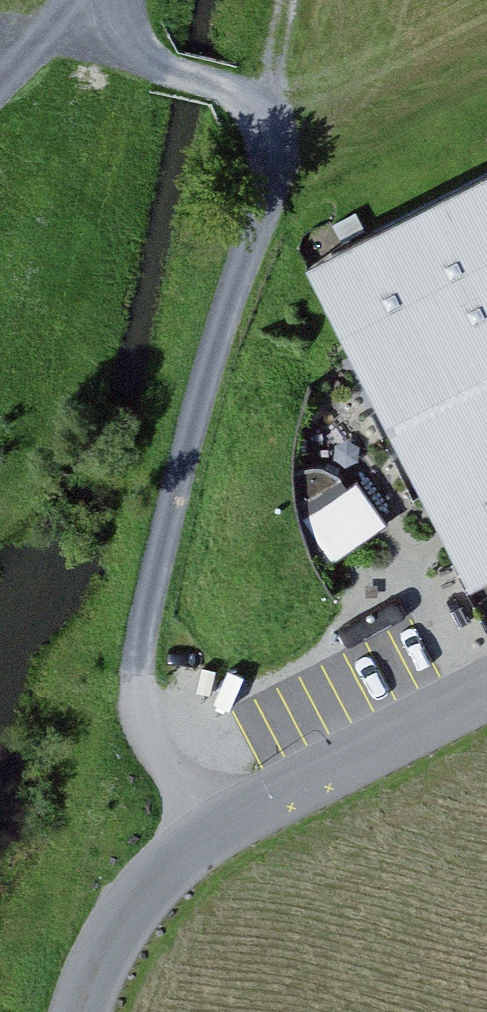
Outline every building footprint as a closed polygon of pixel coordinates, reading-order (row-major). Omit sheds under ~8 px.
[(486,585),(486,180),(316,268),(481,588),(486,585)] [(292,462),(311,559),(353,566),(387,470),(315,357),(292,462)]
